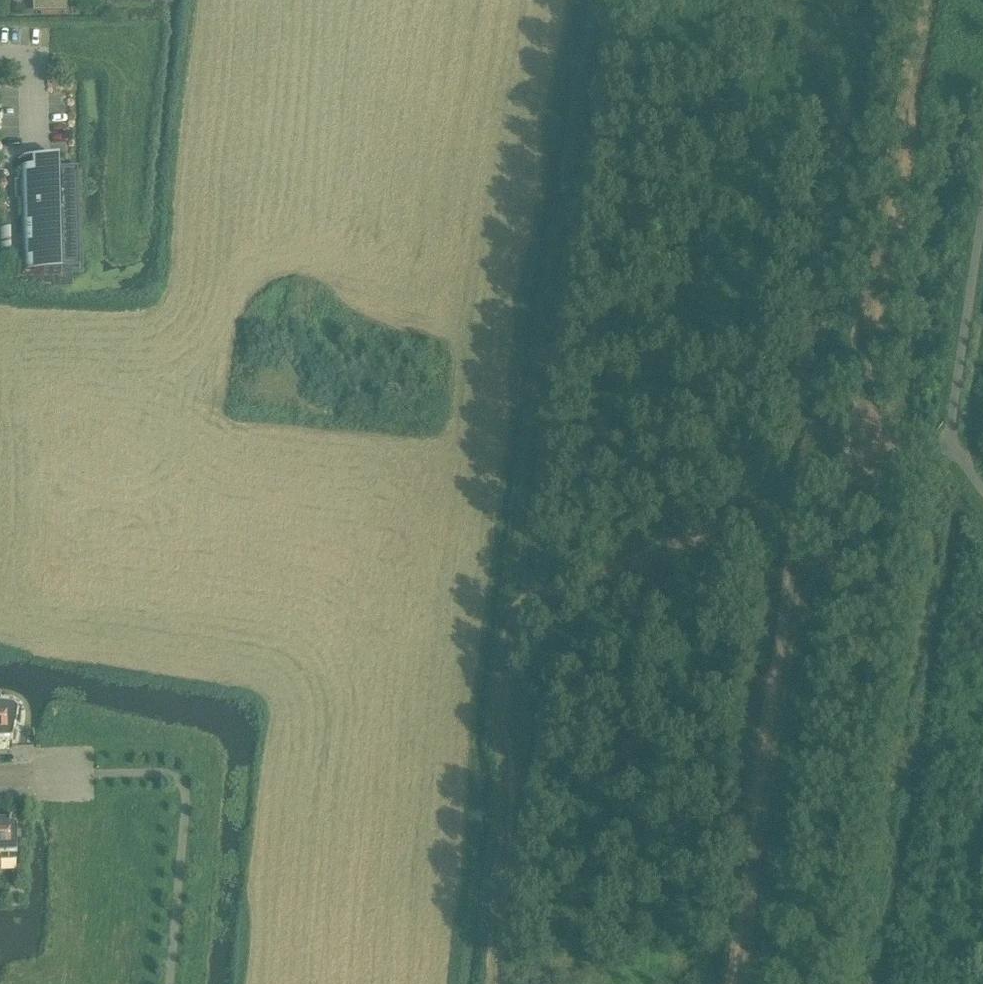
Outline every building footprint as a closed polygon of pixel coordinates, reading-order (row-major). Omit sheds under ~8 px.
[(40,4),(40,15),(67,15),(67,3),(64,3),(64,0),(40,0),(40,4)] [(17,180),(17,185),(18,199),(22,199),(23,267),(23,276),(22,276),(22,277),(62,276),(62,275),(60,275),(60,270),(80,269),(77,169),(21,170),(22,180),(17,180)] [(12,741),(14,728),(15,727),(17,713),(13,708),(0,707),(0,742),(12,741)] [(4,869),(12,869),(16,864),(16,856),(17,844),(16,828),(11,823),(0,823),(0,865),(4,869)]
